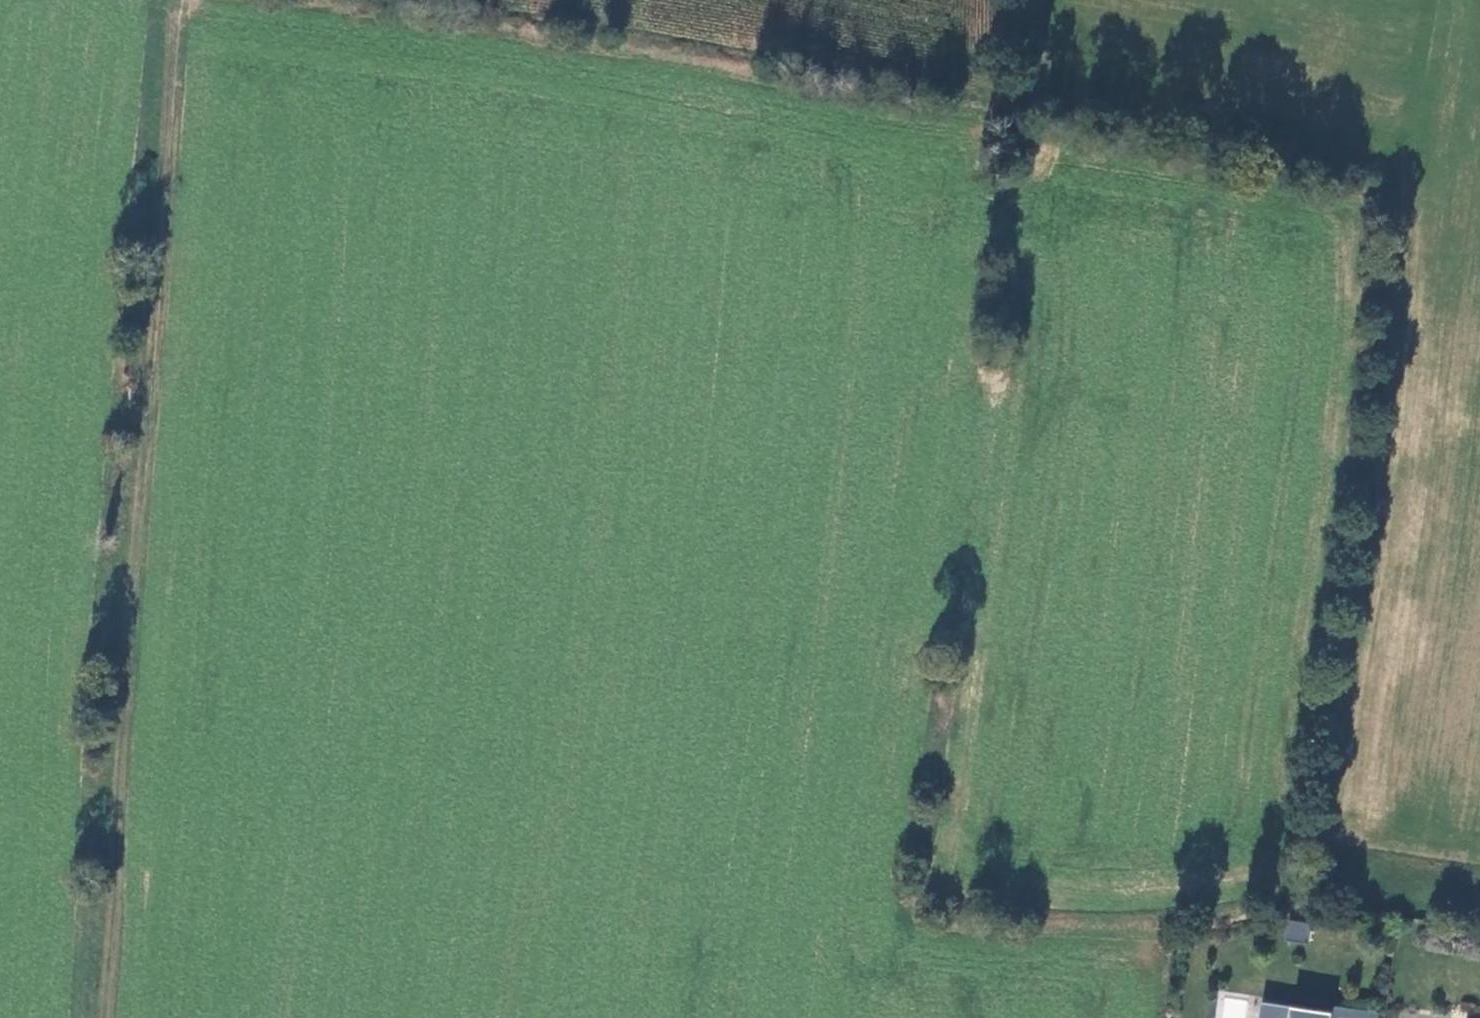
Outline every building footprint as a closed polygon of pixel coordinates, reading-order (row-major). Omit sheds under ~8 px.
[(1325,936),(1328,918),(1305,916),(1303,933),(1325,936)] [(1350,1012),(1278,1002),(1276,1017),(1349,1017),(1350,1012)] [(1350,1012),(1349,1017),(1396,1017),(1396,1012),(1357,1006),(1350,1012)]
